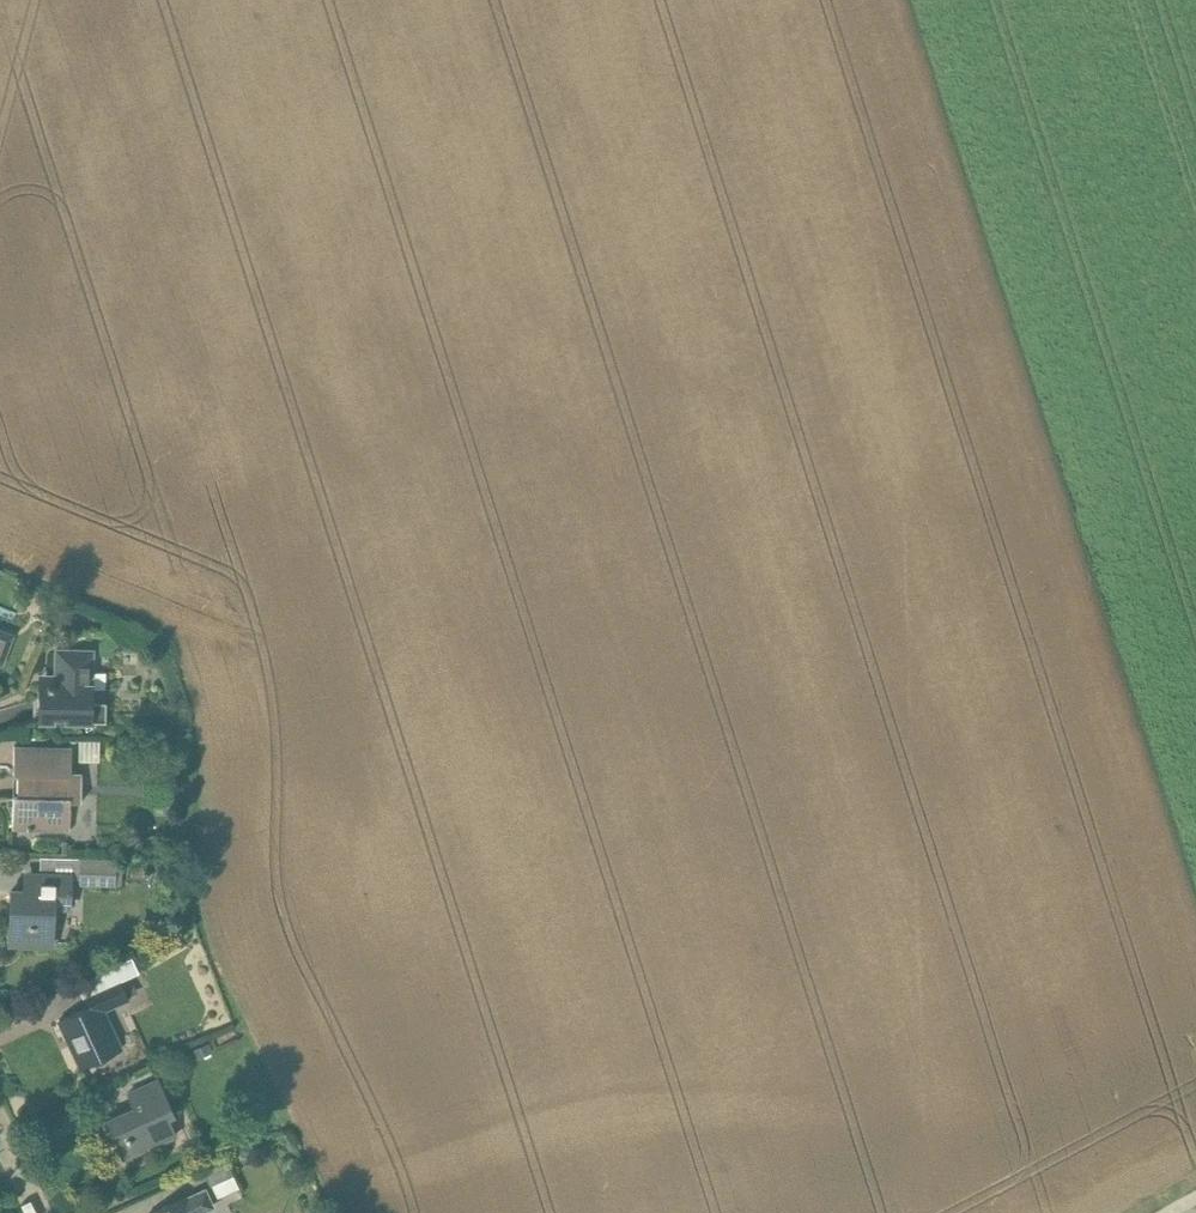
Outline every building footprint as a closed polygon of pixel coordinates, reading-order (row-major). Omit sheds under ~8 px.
[(71,622),(76,607),(65,603),(60,618),(71,622)] [(2,665),(14,633),(0,628),(0,664),(2,665)] [(93,650),(57,649),(56,683),(41,682),(40,720),(91,721),(92,701),(93,650)] [(71,773),(72,748),(15,747),(14,773),(19,773),(18,795),(14,795),(13,829),(49,831),(68,831),(68,801),(79,802),(79,774),(71,773)] [(82,856),(81,876),(81,882),(118,883),(118,857),(82,856)] [(40,891),(12,890),(10,943),(53,944),(54,906),(69,907),(70,875),(40,875),(40,891)] [(104,1011),(130,999),(129,995),(121,980),(139,972),(132,955),(77,980),(83,995),(88,1005),(60,1019),(70,1039),(73,1038),(86,1065),(122,1049),(104,1011)] [(213,1052),(209,1042),(193,1050),(198,1059),(213,1052)] [(177,1115),(160,1078),(129,1093),(135,1107),(106,1120),(117,1143),(118,1142),(117,1140),(127,1136),(135,1153),(177,1134),(170,1118),(177,1115)] [(205,1172),(210,1184),(234,1174),(228,1161),(205,1172)] [(206,1186),(150,1212),(204,1212),(216,1207),(206,1186)]
